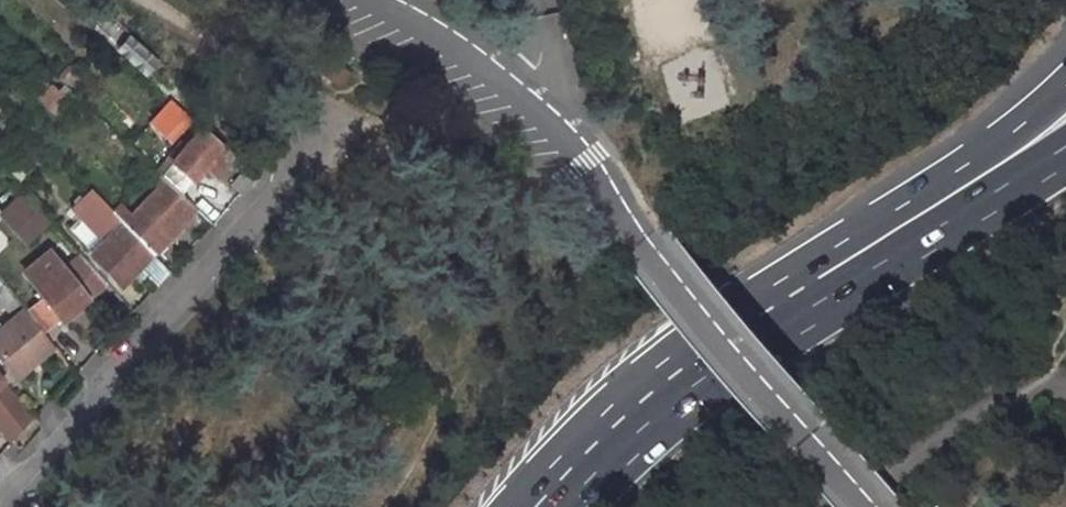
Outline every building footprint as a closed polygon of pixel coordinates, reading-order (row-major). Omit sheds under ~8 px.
[(345,71),(322,55),(313,68),(336,84),(345,71)] [(157,113),(172,125),(184,112),(162,93),(139,119),(146,126),(157,113)] [(194,162),(204,170),(224,147),(194,121),(162,157),(153,168),(173,187),(194,162)] [(171,134),(156,152),(162,157),(177,140),(171,134)] [(104,205),(145,246),(189,202),(173,187),(153,168),(146,162),(139,169),(149,180),(121,209),(111,198),(104,205)] [(78,242),(112,279),(144,246),(104,205),(83,183),(64,203),(82,220),(90,230),(78,242)] [(0,204),(0,214),(16,233),(41,212),(19,188),(0,204)] [(27,293),(46,316),(97,275),(73,248),(57,262),(41,244),(23,258),(28,265),(19,272),(31,289),(27,293)] [(23,258),(13,266),(19,272),(28,265),(23,258)] [(2,308),(15,299),(0,280),(0,305),(2,308)] [(35,325),(46,316),(27,293),(17,302),(35,325)] [(5,369),(45,338),(35,325),(17,302),(0,316),(0,362),(5,369)] [(0,383),(0,425),(21,409),(0,383)]
